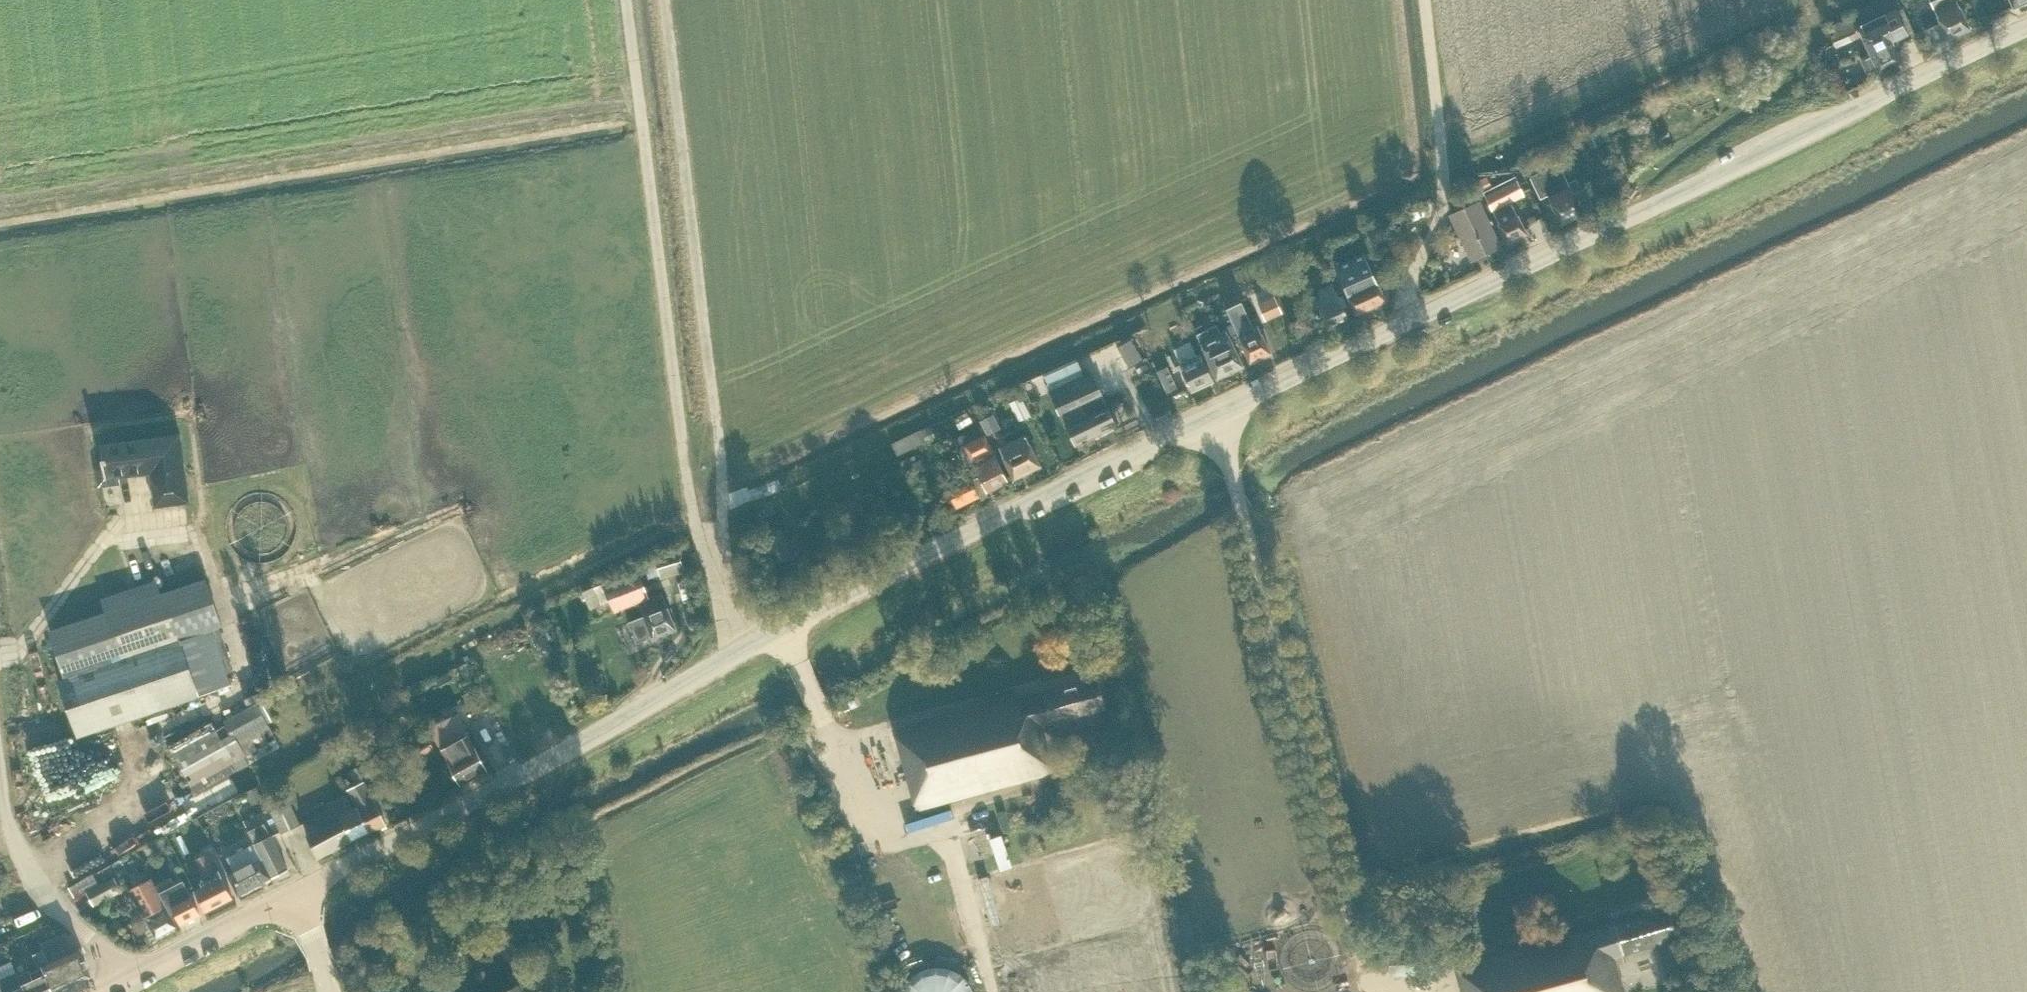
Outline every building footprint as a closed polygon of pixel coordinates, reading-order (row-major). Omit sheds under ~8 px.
[(1861,37),(1868,53),(1869,54),(1859,59),(1867,77),(1877,73),(1900,62),(1894,49),(1900,46),(1897,41),(1908,36),(1907,34),(1910,33),(1913,31),(1898,0),(1882,0),(1860,11),(1861,12),(1830,26),(1834,34),(1830,36),(1834,44),(1836,48),(1861,37)] [(1939,23),(1947,39),(1947,40),(1969,29),(1955,1),(1957,0),(1928,0),(1939,23)] [(2012,8),(2026,2),(2026,0),(2009,0),(2012,8)] [(1585,137),(1591,150),(1603,144),(1597,131),(1585,137)] [(1575,179),(1567,183),(1558,164),(1529,178),(1540,199),(1547,196),(1560,224),(1582,214),(1593,208),(1584,188),(1580,190),(1575,179)] [(1491,187),(1487,177),(1487,176),(1477,181),(1477,182),(1482,191),(1491,187)] [(1510,203),(1523,196),(1516,181),(1484,196),(1491,211),(1492,211),(1507,243),(1525,235),(1510,203)] [(1472,260),(1498,247),(1477,203),(1451,215),(1472,260)] [(1325,264),(1320,253),(1313,256),(1318,268),(1325,264)] [(1355,315),(1384,301),(1363,255),(1335,268),(1343,287),(1342,288),(1355,315)] [(1341,296),(1337,297),(1331,284),(1317,290),(1321,299),(1316,302),(1328,327),(1347,318),(1342,307),(1345,305),(1341,296)] [(1257,303),(1260,309),(1264,319),(1266,322),(1282,314),(1281,312),(1276,302),(1273,296),(1257,303)] [(1257,326),(1253,328),(1241,303),(1226,309),(1234,326),(1238,335),(1237,335),(1250,363),(1270,354),(1257,326)] [(1242,367),(1225,331),(1221,333),(1217,324),(1196,334),(1200,343),(1216,379),(1242,367)] [(1231,325),(1225,328),(1226,331),(1229,337),(1236,334),(1231,325)] [(1139,346),(1136,341),(1114,353),(1117,358),(1114,360),(1122,372),(1144,360),(1137,348),(1139,346)] [(1192,390),(1211,381),(1199,355),(1196,357),(1189,342),(1173,350),(1192,390)] [(1156,371),(1167,395),(1178,390),(1167,366),(1156,371)] [(1061,382),(1055,369),(1041,375),(1047,388),(1061,382)] [(1116,426),(1105,403),(1093,377),(1051,397),(1074,446),(1092,438),(1091,437),(1116,426)] [(1018,421),(1029,415),(1020,398),(1009,404),(1018,421)] [(988,435),(998,429),(991,415),(980,420),(988,435)] [(936,437),(930,426),(892,444),(897,456),(926,442),(926,441),(936,437)] [(985,492),(986,493),(1008,482),(993,453),(980,426),(953,439),(957,449),(963,446),(978,477),(971,480),(970,479),(946,490),(955,508),(979,497),(978,495),(985,492)] [(190,504),(182,433),(100,444),(103,469),(96,470),(98,488),(120,485),(119,479),(150,475),(154,508),(190,504)] [(1013,480),(1040,467),(1024,436),(998,449),(1013,480)] [(921,459),(909,464),(913,474),(925,469),(921,459)] [(755,506),(760,518),(775,512),(770,500),(755,506)] [(778,563),(793,558),(783,527),(768,532),(778,563)] [(685,572),(679,552),(654,559),(660,579),(685,572)] [(639,575),(630,579),(634,589),(643,585),(639,575)] [(164,591),(49,630),(65,677),(57,680),(77,738),(200,697),(229,687),(225,675),(210,630),(220,627),(222,626),(206,577),(164,591)] [(630,579),(600,591),(609,611),(638,599),(639,602),(638,602),(644,616),(628,623),(636,642),(651,636),(652,639),(675,629),(661,593),(660,593),(648,598),(643,585),(634,589),(630,579)] [(1048,722),(1104,707),(1097,680),(1043,694),(1042,695),(1032,698),(1031,693),(895,731),(916,808),(1053,771),(1041,724),(1048,722)] [(225,725),(173,753),(195,794),(281,747),(256,703),(223,720),(225,725)] [(460,785),(487,770),(475,748),(474,749),(466,736),(467,736),(455,715),(430,727),(449,762),(447,763),(460,785)] [(344,736),(326,747),(330,755),(349,744),(344,736)] [(372,798),(363,782),(357,769),(351,772),(357,785),(347,789),(355,806),(368,832),(385,824),(373,798),(372,798)] [(252,806),(264,801),(258,787),(246,792),(252,806)] [(368,832),(355,806),(354,807),(355,808),(352,809),(346,794),(327,803),(329,807),(303,821),(309,833),(307,834),(316,858),(351,841),(368,832)] [(300,824),(290,803),(270,812),(280,834),(300,824)] [(238,895),(287,870),(264,823),(247,831),(253,844),(227,857),(234,872),(228,875),(238,895)] [(989,856),(1005,852),(998,828),(982,832),(989,856)] [(164,838),(153,844),(157,853),(168,848),(164,838)] [(205,912),(232,898),(218,870),(215,872),(205,853),(195,859),(204,877),(200,879),(202,882),(199,883),(201,887),(194,891),(205,912)] [(99,884),(85,891),(86,894),(94,907),(122,892),(114,876),(99,884)] [(171,876),(157,884),(161,892),(160,893),(170,914),(174,912),(180,924),(199,915),(186,889),(179,893),(175,885),(171,876)] [(156,937),(175,926),(149,880),(130,890),(144,917),(156,937)] [(1613,957),(1676,938),(1668,910),(1457,970),(1463,991),(1623,991),(1613,957)] [(88,976),(77,950),(72,952),(64,933),(39,943),(42,950),(30,955),(37,970),(27,974),(26,971),(15,976),(18,984),(22,991),(51,991),(88,976)] [(1393,952),(1393,964),(1418,964),(1418,952),(1393,952)] [(15,976),(14,972),(0,978),(0,991),(22,991),(18,984),(15,976)]
